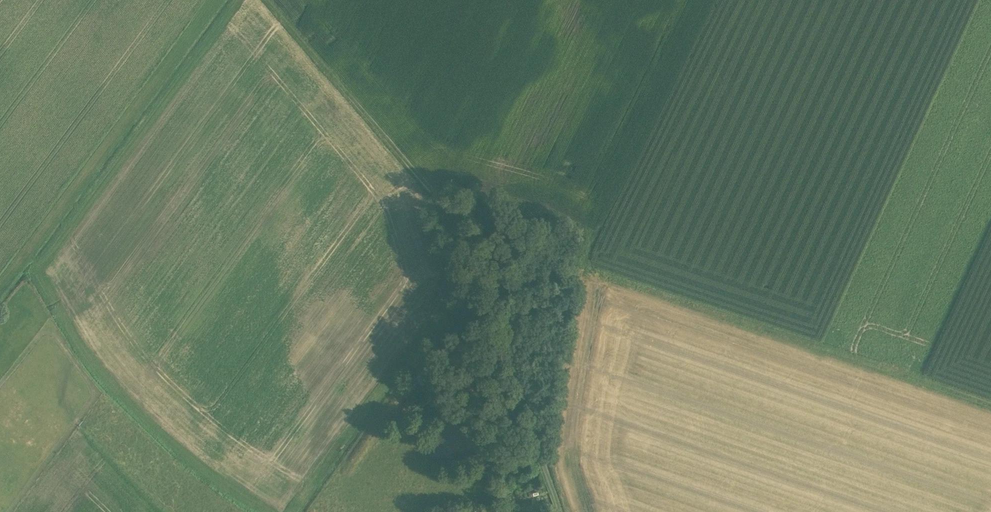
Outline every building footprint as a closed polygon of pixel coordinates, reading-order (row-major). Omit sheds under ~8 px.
[(419,403),(411,397),(405,405),(413,411),(419,403)]
